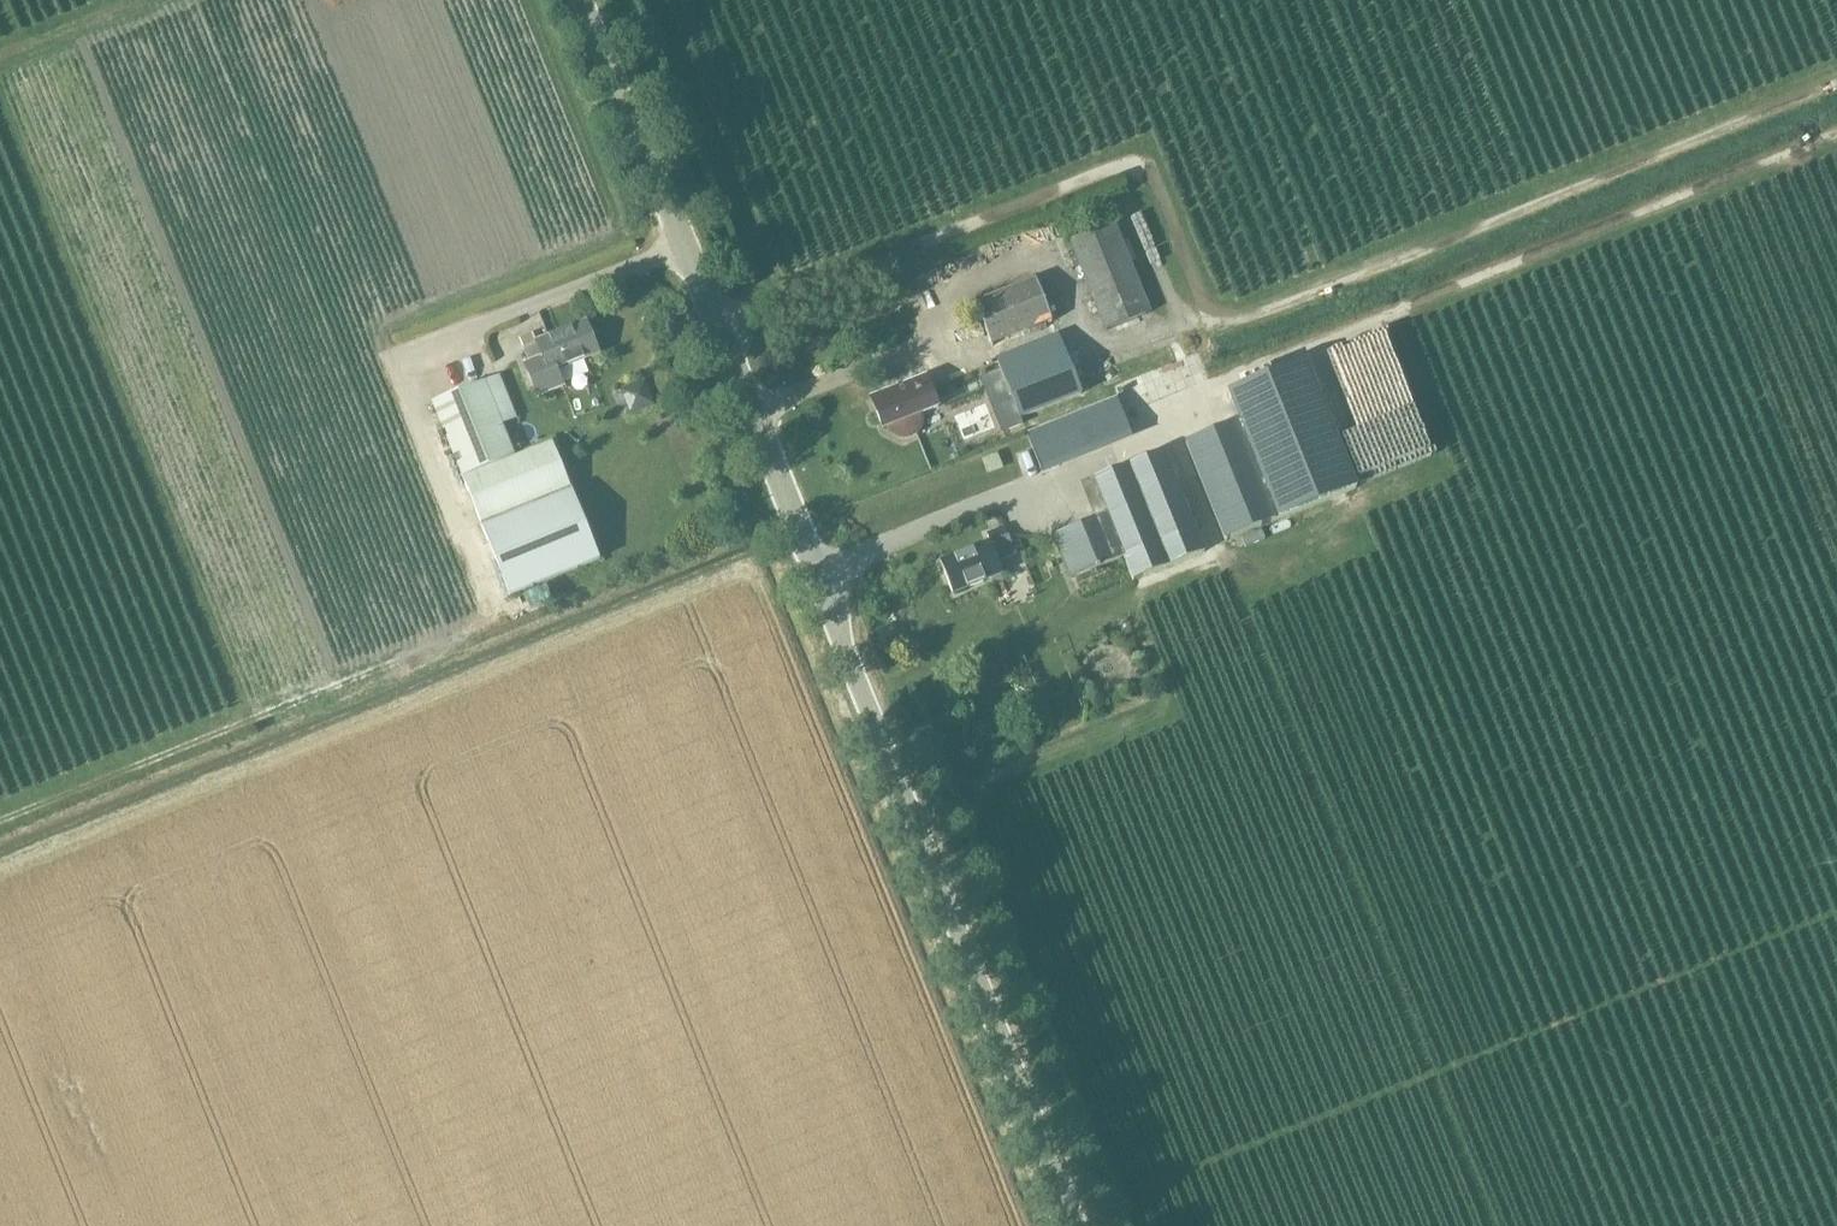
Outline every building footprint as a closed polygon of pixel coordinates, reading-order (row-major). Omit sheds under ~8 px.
[(1103,329),(1148,312),(1113,222),(1068,239),(1103,329)] [(972,304),(991,349),(1053,324),(1035,279),(972,304)] [(1368,316),(1348,321),(1356,345),(1375,340),(1368,316)] [(556,370),(597,354),(584,323),(534,342),(535,343),(522,348),(527,362),(521,364),(536,399),(563,387),(556,370)] [(1313,375),(1354,359),(1341,328),(1301,344),(1313,375)] [(1019,417),(1080,393),(1056,332),(995,356),(1019,417)] [(924,378),(930,376),(924,360),(901,364),(905,384),(869,396),(879,426),(885,424),(887,431),(892,435),(899,437),(912,432),(916,426),(918,420),(915,413),(934,406),(924,378)] [(1224,539),(1279,518),(1355,488),(1306,362),(1229,392),(1239,419),(1185,441),(1224,539)] [(461,479),(480,525),(569,489),(550,442),(515,457),(484,381),(430,403),(451,456),(461,479)] [(1133,438),(1121,409),(1117,398),(1027,433),(1043,474),(1133,438)] [(1202,547),(1194,527),(1163,449),(1128,463),(1128,466),(1093,480),(1105,512),(1053,533),(1070,576),(1123,555),(1132,579),(1204,550),(1202,547)] [(569,489),(480,525),(479,525),(508,597),(599,560),(569,489)] [(731,535),(738,532),(733,521),(726,523),(731,535)] [(996,561),(1009,556),(1002,538),(989,543),(988,542),(938,561),(950,593),(1001,573),(996,561)]
